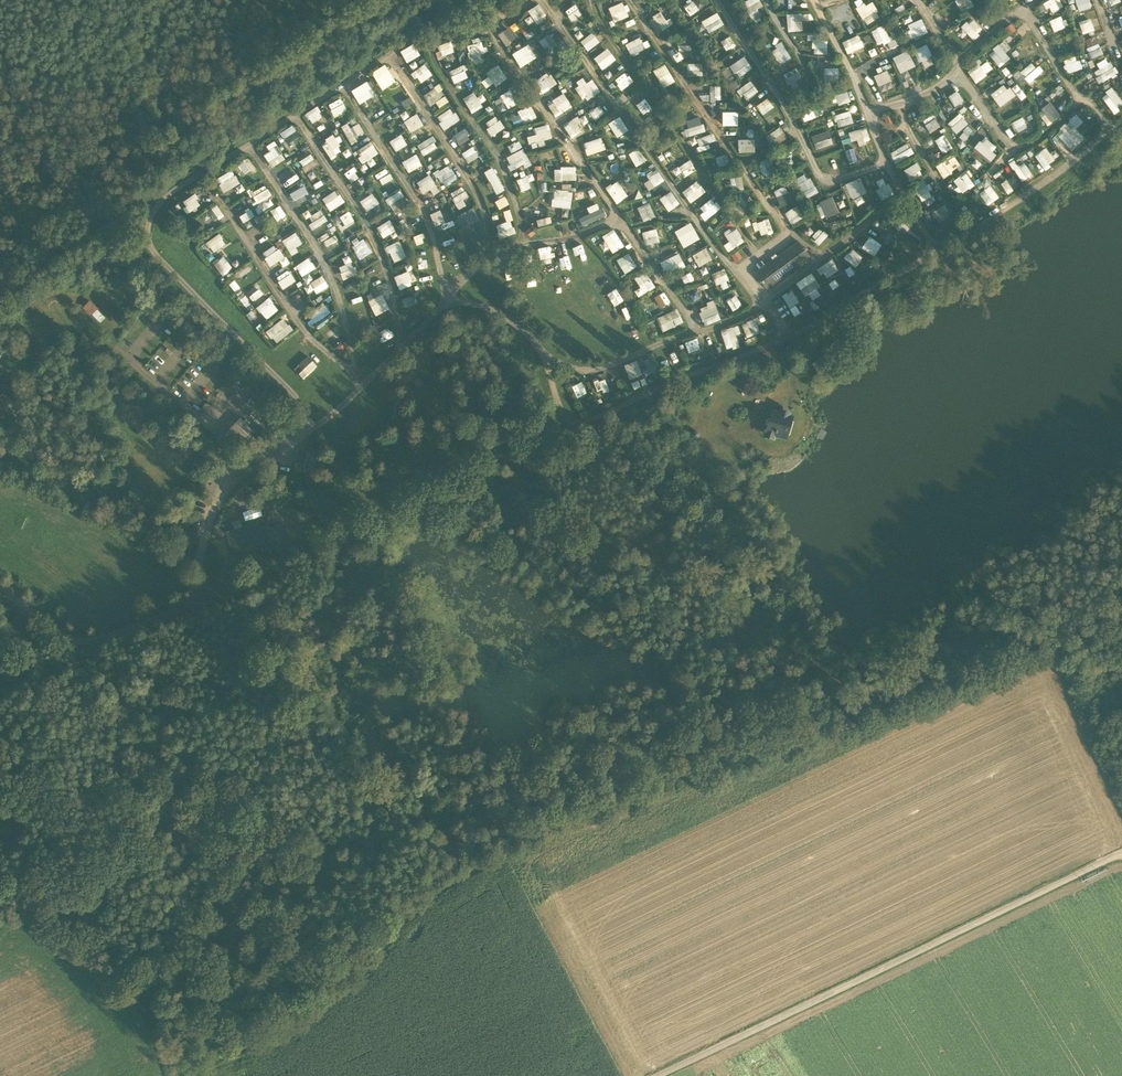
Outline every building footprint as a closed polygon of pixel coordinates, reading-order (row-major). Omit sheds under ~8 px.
[(756,9),(762,5),(758,0),(745,0),(742,2),(749,12),(746,13),(751,21),(760,16),(756,9)] [(865,25),(880,18),(872,2),(865,5),(863,0),(858,0),(854,2),(865,25)] [(955,1),(962,12),(974,4),(971,0),(956,0),(955,1)] [(1045,1),(1050,13),(1064,8),(1061,0),(1049,0),(1045,1)] [(694,14),(704,10),(699,1),(690,5),(694,14)] [(623,3),(609,6),(612,21),(627,18),(623,3)] [(538,4),(527,10),(535,23),(546,16),(538,4)] [(576,4),(565,10),(570,21),(582,15),(576,4)] [(802,13),(804,21),(813,20),(812,11),(802,13)] [(709,33),(724,24),(717,12),(702,21),(709,33)] [(788,32),(803,31),(802,13),(787,14),(788,32)] [(904,23),(912,20),(910,14),(902,17),(904,23)] [(1049,20),(1054,32),(1067,26),(1063,15),(1049,20)] [(957,31),(962,37),(967,33),(973,39),(983,29),(972,17),(957,31)] [(1093,24),(1098,23),(1097,17),(1079,21),(1082,34),(1095,31),(1093,24)] [(915,39),(929,33),(922,18),(909,24),(915,39)] [(1012,23),(1005,27),(1010,34),(1017,30),(1012,23)] [(884,25),(871,30),(878,46),(887,42),(892,54),(901,51),(894,35),(889,37),(884,25)] [(498,32),(503,45),(515,40),(510,28),(498,32)] [(911,30),(906,32),(909,41),(915,39),(911,30)] [(593,32),(580,41),(587,51),(600,42),(593,32)] [(538,40),(542,48),(554,41),(549,33),(538,40)] [(860,35),(843,41),(847,53),(864,47),(860,35)] [(725,50),(735,46),(731,36),(721,39),(725,50)] [(1086,40),(1089,47),(1097,43),(1094,36),(1086,40)] [(473,44),(466,46),(472,66),(483,63),(480,54),(484,53),(479,37),(471,40),(473,44)] [(630,56),(651,47),(648,40),(642,43),(639,37),(625,44),(630,56)] [(691,49),(689,40),(677,42),(679,52),(691,49)] [(828,40),(813,40),(813,53),(828,54),(828,40)] [(1011,58),(1006,52),(1011,47),(1004,40),(988,54),(1000,67),(1011,58)] [(1027,40),(1017,47),(1025,57),(1034,50),(1027,40)] [(440,56),(452,53),(449,41),(437,44),(440,56)] [(1086,49),(1091,59),(1103,53),(1098,43),(1086,49)] [(511,54),(519,68),(536,58),(528,44),(511,54)] [(773,51),(779,65),(791,59),(784,45),(773,51)] [(919,62),(933,56),(928,45),(914,51),(919,62)] [(410,46),(400,52),(407,63),(416,57),(410,46)] [(601,70),(616,60),(607,48),(593,58),(601,70)] [(900,73),(915,67),(908,51),(893,57),(900,73)] [(679,52),(673,55),(677,62),(683,58),(679,52)] [(739,77),(752,68),(744,55),(730,65),(739,77)] [(1064,60),(1067,70),(1078,67),(1075,56),(1064,60)] [(1097,63),(1100,68),(1094,72),(1100,84),(1117,75),(1108,58),(1097,63)] [(988,60),(969,71),(975,81),(994,70),(988,60)] [(417,77),(421,83),(432,75),(424,63),(409,73),(413,79),(417,77)] [(663,88),(675,81),(665,63),(653,70),(663,88)] [(702,75),(702,63),(687,63),(687,76),(702,75)] [(1024,76),(1036,68),(1032,63),(1020,71),(1024,76)] [(370,73),(382,90),(395,81),(384,64),(370,73)] [(454,82),(467,77),(465,71),(468,69),(466,64),(449,71),(454,82)] [(481,81),(486,88),(493,83),(495,86),(507,79),(497,64),(485,72),(488,77),(481,81)] [(824,80),(836,80),(836,68),(824,67),(824,80)] [(784,73),(789,90),(798,87),(796,79),(800,78),(798,69),(784,73)] [(888,70),(874,75),(878,86),(891,81),(888,70)] [(625,72),(613,81),(621,90),(632,82),(625,72)] [(541,93),(551,88),(544,75),(534,80),(541,93)] [(359,104),(373,97),(362,77),(348,85),(359,104)] [(584,98),(593,92),(582,77),(573,83),(584,98)] [(751,81),(741,89),(748,98),(758,91),(751,81)] [(423,95),(430,106),(435,102),(440,108),(450,101),(438,84),(423,95)] [(1016,95),(1010,87),(1007,90),(1003,84),(990,94),(1001,107),(1016,95)] [(1021,101),(1027,97),(1018,84),(1013,87),(1021,101)] [(720,100),(719,85),(709,85),(710,100),(720,100)] [(948,97),(956,108),(965,101),(957,90),(948,97)] [(1121,107),(1121,101),(1115,90),(1103,98),(1113,113),(1121,107)] [(830,108),(851,101),(847,91),(827,98),(830,108)] [(474,92),(462,98),(474,119),(485,113),(474,92)] [(501,94),(505,108),(514,105),(511,92),(501,94)] [(553,116),(571,108),(565,94),(546,101),(553,116)] [(408,96),(400,101),(405,107),(413,102),(408,96)] [(341,98),(327,104),(333,117),(346,111),(341,98)] [(637,105),(644,113),(653,107),(646,98),(637,105)] [(757,104),(762,114),(774,108),(769,98),(757,104)] [(392,103),(397,112),(403,108),(398,100),(392,103)] [(1039,110),(1047,124),(1060,116),(1052,102),(1039,110)] [(588,112),(594,121),(605,113),(598,104),(588,112)] [(530,105),(518,111),(525,124),(537,118),(530,105)] [(311,124),(323,117),(316,106),(304,113),(311,124)] [(436,115),(442,129),(458,122),(453,108),(436,115)] [(834,117),(838,128),(853,122),(849,111),(834,117)] [(735,126),(735,113),(720,114),(721,126),(735,126)] [(948,124),(957,134),(969,123),(959,113),(948,124)] [(403,120),(408,132),(423,126),(417,114),(403,120)] [(886,125),(894,123),(892,114),(884,116),(886,125)] [(922,121),(930,133),(940,126),(932,114),(922,121)] [(1071,151),(1086,139),(1076,128),(1084,122),(1077,114),(1055,133),(1071,151)] [(484,123),(492,136),(504,128),(496,115),(484,123)] [(512,118),(514,126),(523,124),(520,115),(512,118)] [(620,117),(610,124),(617,135),(627,128),(620,117)] [(1012,123),(1017,133),(1028,128),(1022,117),(1012,123)] [(687,122),(688,128),(684,129),(686,136),(704,132),(701,119),(687,122)] [(347,122),(340,126),(350,144),(357,141),(347,122)] [(357,136),(364,132),(358,123),(351,126),(357,136)] [(291,124),(279,133),(288,145),(300,136),(291,124)] [(530,146),(552,140),(548,124),(525,130),(530,146)] [(965,140),(973,131),(968,126),(960,135),(965,140)] [(769,141),(784,133),(781,127),(766,135),(769,141)] [(858,139),(859,144),(871,141),(866,127),(840,135),(843,144),(858,139)] [(465,129),(453,134),(458,146),(470,140),(465,129)] [(811,136),(816,150),(834,143),(829,130),(811,136)] [(400,134),(389,141),(396,152),(407,144),(400,134)] [(944,134),(935,140),(944,154),(953,148),(944,134)] [(336,156),(332,150),(340,145),(333,135),(320,143),(330,159),(336,156)] [(423,156),(438,147),(431,136),(416,145),(423,156)] [(992,151),(996,147),(985,136),(975,147),(991,162),(997,155),(992,151)] [(586,155),(605,149),(602,137),(582,143),(586,155)] [(738,152),(755,151),(755,138),(738,139),(738,152)] [(265,145),(269,152),(263,155),(271,168),(285,159),(274,140),(265,145)] [(354,153),(362,164),(378,152),(370,141),(354,153)] [(511,153),(518,150),(514,142),(507,146),(511,153)] [(896,163),(914,154),(908,143),(890,153),(896,163)] [(475,146),(462,152),(466,163),(479,157),(475,146)] [(635,166),(647,160),(640,147),(628,153),(635,166)] [(844,150),(850,163),(859,160),(853,147),(844,150)] [(1055,150),(1051,153),(1046,147),(1034,155),(1040,163),(1037,165),(1043,172),(1050,166),(1049,164),(1060,156),(1055,150)] [(347,148),(341,152),(346,158),(351,154),(347,148)] [(505,158),(511,170),(522,165),(524,168),(531,164),(523,149),(505,158)] [(310,153),(298,162),(307,173),(319,165),(310,153)] [(402,162),(409,173),(422,165),(415,153),(402,162)] [(715,157),(718,168),(728,165),(725,154),(715,157)] [(954,155),(936,167),(943,178),(961,166),(954,155)] [(244,175),(250,171),(243,159),(237,163),(244,175)] [(769,159),(758,164),(764,176),(774,172),(769,159)] [(977,169),(982,164),(977,159),(972,163),(977,169)] [(1022,182),(1032,174),(1024,162),(1019,166),(1014,159),(1009,163),(1022,182)] [(679,165),(683,176),(695,172),(691,161),(679,165)] [(904,170),(911,182),(924,174),(916,163),(904,170)] [(442,187),(457,181),(451,165),(436,171),(442,187)] [(559,180),(574,180),(573,166),(559,166),(559,180)] [(383,185),(393,178),(386,168),(376,176),(383,185)] [(492,168),(484,172),(497,194),(505,190),(492,168)] [(649,180),(645,182),(648,189),(664,182),(657,168),(646,174),(649,180)] [(225,193),(240,183),(231,169),(216,179),(225,193)] [(349,182),(358,176),(355,171),(346,178),(349,182)] [(955,180),(963,193),(975,186),(967,172),(955,180)] [(283,180),(286,186),(299,179),(296,174),(283,180)] [(431,190),(433,195),(439,192),(432,174),(416,181),(422,194),(431,190)] [(520,192),(530,188),(528,181),(534,180),(532,174),(516,179),(520,192)] [(811,177),(807,179),(805,174),(797,178),(807,198),(819,192),(811,177)] [(731,181),(725,182),(725,188),(743,187),(742,176),(730,177),(731,181)] [(844,183),(849,199),(867,194),(862,177),(844,183)] [(879,188),(876,189),(882,200),(895,194),(890,183),(886,185),(883,177),(876,181),(879,188)] [(986,189),(980,194),(988,206),(1000,197),(987,179),(981,183),(986,189)] [(617,180),(605,188),(616,204),(628,196),(617,180)] [(691,203),(705,191),(696,180),(682,192),(691,203)] [(1007,194),(1013,192),(1008,180),(1002,183),(1007,194)] [(257,204),(272,195),(265,184),(251,193),(257,204)] [(303,185),(290,193),(297,205),(310,197),(303,185)] [(780,204),(792,198),(786,185),(774,191),(780,204)] [(450,193),(459,209),(466,206),(463,199),(467,197),(462,187),(450,193)] [(571,208),(571,190),(551,189),(550,207),(571,208)] [(322,198),(329,211),(343,203),(336,190),(322,198)] [(396,213),(401,209),(399,206),(406,200),(398,190),(385,200),(396,213)] [(671,191),(659,198),(668,212),(680,204),(671,191)] [(182,208),(186,213),(201,205),(195,193),(182,200),(185,206),(182,208)] [(374,193),(360,200),(365,211),(379,204),(374,193)] [(505,195),(494,200),(499,210),(509,205),(505,195)] [(833,197),(817,204),(824,219),(840,211),(833,197)] [(707,217),(719,209),(711,199),(700,207),(707,217)] [(235,211),(246,206),(243,202),(233,207),(235,211)] [(638,207),(639,211),(631,215),(635,222),(643,219),(644,221),(655,217),(649,202),(638,207)] [(588,213),(599,209),(596,203),(585,208),(588,213)] [(207,210),(215,221),(224,214),(215,204),(207,210)] [(236,214),(244,223),(254,215),(247,205),(236,214)] [(933,212),(940,222),(951,215),(945,205),(933,212)] [(785,212),(792,224),(803,218),(797,206),(785,212)] [(582,227),(605,216),(602,207),(578,218),(582,227)] [(465,233),(472,229),(469,224),(479,219),(473,208),(457,215),(465,233)] [(320,209),(309,216),(313,221),(309,224),(312,230),(327,220),(320,209)] [(499,238),(516,233),(510,209),(503,211),(506,222),(495,225),(499,238)] [(267,214),(272,225),(281,221),(276,210),(267,214)] [(440,210),(430,214),(434,225),(445,221),(440,210)] [(207,212),(201,215),(208,226),(214,222),(207,212)] [(537,226),(551,222),(550,216),(536,220),(537,226)] [(898,230),(904,227),(906,231),(914,227),(908,216),(894,223),(898,230)] [(760,229),(762,236),(773,233),(769,218),(752,222),(754,231),(760,229)] [(383,238),(396,230),(389,219),(376,227),(383,238)] [(674,230),(682,247),(699,240),(691,223),(674,230)] [(735,226),(724,234),(728,240),(723,244),(728,252),(745,241),(735,226)] [(812,236),(820,244),(828,236),(820,228),(812,236)] [(644,244),(658,242),(655,229),(642,232),(644,244)] [(446,244),(455,241),(451,230),(442,233),(446,244)] [(888,237),(894,244),(901,239),(895,231),(888,237)] [(291,253),(304,245),(295,232),(282,240),(291,253)] [(211,252),(225,245),(219,234),(205,241),(211,252)] [(323,242),(330,251),(341,243),(334,235),(323,242)] [(358,259),(371,254),(364,237),(351,242),(358,259)] [(753,272),(763,286),(808,254),(798,240),(753,272)] [(875,257),(880,249),(867,240),(862,248),(875,257)] [(384,246),(386,253),(391,252),(393,261),(404,258),(400,242),(384,246)] [(279,260),(283,267),(288,263),(275,244),(261,253),(270,266),(279,260)] [(692,255),(698,267),(712,259),(705,248),(692,255)] [(853,248),(844,257),(854,267),(863,258),(853,248)] [(735,262),(742,258),(738,251),(731,255),(735,262)] [(629,253),(616,258),(623,273),(636,268),(629,253)] [(211,264),(222,276),(233,266),(222,255),(211,264)] [(308,257),(295,266),(302,277),(315,268),(308,257)] [(664,263),(668,272),(682,265),(678,257),(664,263)] [(819,268),(826,279),(840,270),(832,258),(819,268)] [(343,279),(356,274),(351,259),(337,265),(343,279)] [(241,277),(256,268),(252,262),(238,271),(241,277)] [(850,277),(855,274),(851,266),(845,270),(850,277)] [(287,269),(275,278),(284,289),(296,280),(287,269)] [(720,283),(723,290),(730,287),(723,269),(711,273),(716,285),(720,283)] [(394,277),(399,290),(412,285),(407,271),(394,277)] [(646,271),(633,277),(638,288),(634,290),(636,296),(654,289),(646,271)] [(687,285),(699,283),(697,273),(685,275),(687,285)] [(814,300),(824,293),(811,273),(796,283),(805,296),(809,294),(814,300)] [(322,275),(308,284),(314,295),(329,287),(322,275)] [(834,290),(840,285),(836,279),(830,283),(834,290)] [(229,284),(234,291),(240,286),(234,280),(229,284)] [(253,301),(264,293),(256,283),(245,291),(253,301)] [(607,292),(613,303),(622,297),(615,287),(607,292)] [(795,317),(801,313),(796,304),(800,302),(793,289),(782,295),(795,317)] [(693,302),(700,298),(696,290),(689,294),(693,302)] [(661,306),(669,300),(663,291),(655,297),(661,306)] [(368,300),(376,316),(389,309),(382,294),(368,300)] [(732,311),(742,306),(736,294),(726,300),(732,311)] [(256,306),(264,319),(278,311),(270,297),(256,306)] [(91,299),(84,305),(98,324),(105,318),(91,299)] [(713,302),(698,308),(705,325),(720,319),(713,302)] [(318,326),(327,320),(325,316),(330,312),(323,303),(309,312),(318,326)] [(676,308),(656,318),(663,332),(683,322),(676,308)] [(620,314),(625,326),(635,322),(630,310),(620,314)] [(354,315),(357,325),(367,322),(363,312),(354,315)] [(757,324),(765,321),(762,314),(740,324),(746,338),(760,332),(757,324)] [(283,317),(265,331),(275,343),(293,330),(283,317)] [(726,350),(739,346),(735,335),(740,333),(738,325),(720,331),(726,350)] [(329,337),(335,342),(343,333),(337,328),(329,337)] [(696,337),(684,342),(689,353),(701,348),(696,337)] [(665,346),(673,364),(680,361),(672,342),(665,346)] [(340,354),(348,348),(343,343),(336,349),(340,354)] [(642,355),(649,371),(659,366),(653,351),(642,355)] [(293,369),(303,379),(317,365),(307,355),(293,369)] [(824,358),(830,369),(834,367),(828,356),(824,358)] [(819,375),(830,369),(824,358),(813,364),(819,375)] [(629,380),(642,375),(636,359),(623,364),(629,380)] [(605,377),(593,381),(597,393),(609,389),(605,377)] [(577,398),(588,393),(583,383),(573,387),(577,398)] [(773,435),(785,439),(791,418),(787,417),(787,416),(780,414),(780,415),(771,412),(770,419),(769,419),(766,420),(765,424),(767,427),(767,429),(774,431),(773,435)] [(224,435),(239,448),(255,431),(240,418),(224,435)] [(303,471),(312,473),(316,451),(307,449),(303,471)] [(259,507),(243,512),(245,520),(262,515),(259,507)] [(267,550),(271,561),(294,553),(285,527),(271,532),(267,520),(226,534),(232,552),(261,543),(264,551),(267,550)] [(245,559),(248,567),(257,564),(254,556),(245,559)]
